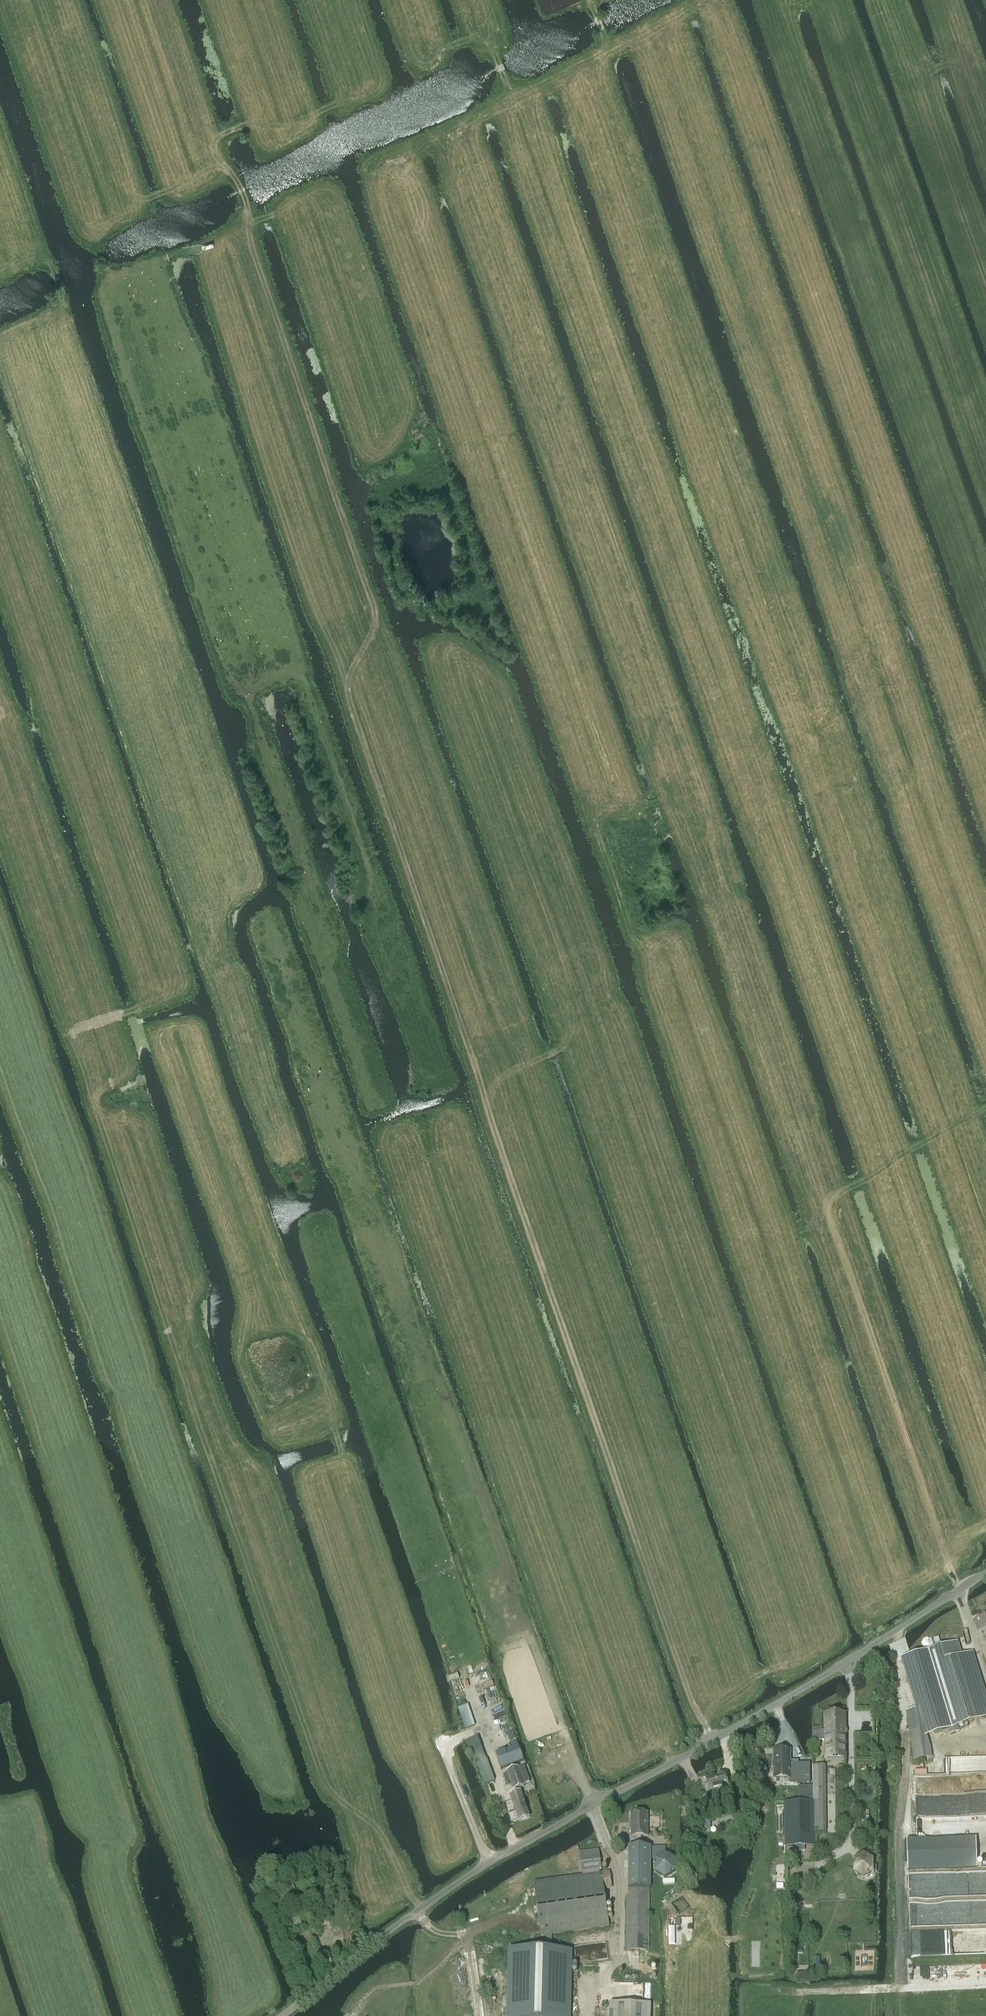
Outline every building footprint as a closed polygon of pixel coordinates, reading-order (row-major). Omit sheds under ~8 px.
[(975,1620),(985,1656),(985,1617),(975,1620)] [(901,1659),(910,1690),(916,1709),(906,1711),(914,1760),(926,1758),(922,1738),(927,1736),(985,1718),(985,1694),(973,1652),(962,1655),(958,1641),(926,1651),(901,1659)] [(473,1727),(466,1706),(458,1708),(465,1730),(473,1727)] [(813,1741),(825,1741),(825,1760),(845,1760),(844,1715),(824,1715),(824,1730),(813,1731),(813,1741)] [(496,1754),(501,1769),(521,1762),(519,1756),(516,1747),(508,1750),(496,1754)] [(789,1751),(773,1751),(773,1776),(789,1776),(789,1775),(797,1775),(797,1764),(789,1764),(789,1751)] [(477,1764),(484,1785),(494,1781),(487,1760),(477,1764)] [(508,1774),(503,1776),(506,1783),(510,1781),(515,1794),(510,1796),(516,1811),(519,1820),(519,1821),(529,1817),(530,1817),(522,1794),(520,1788),(525,1786),(524,1785),(530,1783),(524,1766),(519,1768),(518,1767),(507,1772),(508,1774)] [(801,1801),(784,1801),(785,1846),(790,1846),(811,1846),(815,1846),(815,1832),(827,1832),(826,1766),(814,1766),(814,1792),(813,1801),(801,1801)] [(715,1776),(722,1803),(723,1803),(735,1800),(732,1788),(729,1789),(725,1773),(715,1776)] [(708,1807),(722,1803),(715,1776),(706,1779),(710,1794),(705,1796),(708,1807)] [(814,1792),(801,1793),(801,1801),(813,1801),(814,1792)] [(631,1836),(648,1836),(648,1813),(631,1813),(631,1836)] [(710,1819),(701,1819),(701,1831),(711,1830),(710,1819)] [(652,1889),(652,1864),(651,1847),(628,1847),(629,1897),(626,1897),(626,1951),(649,1950),(648,1889),(652,1889)] [(583,1876),(534,1882),(534,1885),(541,1936),(546,1935),(552,1934),(608,1927),(603,1887),(601,1873),(598,1850),(579,1853),(580,1853),(583,1876)] [(666,1853),(654,1860),(655,1872),(665,1878),(676,1872),(676,1860),(666,1853)] [(854,1861),(853,1873),(864,1879),(874,1873),(874,1862),(864,1855),(854,1861)] [(507,2015),(571,2015),(572,1950),(552,1950),(545,1949),(508,1949),(507,2015)] [(609,2002),(609,2015),(650,2015),(650,2003),(609,2002)]
